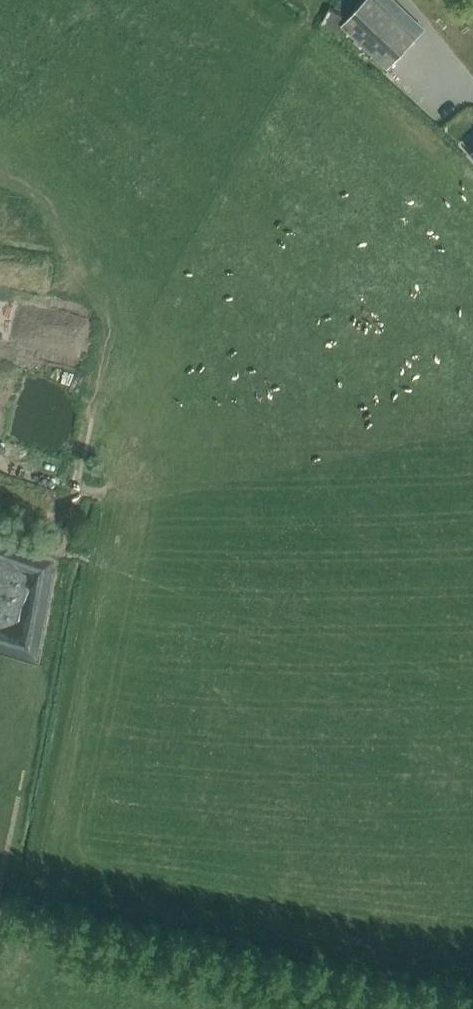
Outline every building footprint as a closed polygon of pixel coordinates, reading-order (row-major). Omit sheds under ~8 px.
[(387,68),(416,38),(375,0),(363,0),(341,24),(387,68)] [(336,32),(345,15),(330,7),(321,24),(336,32)]
